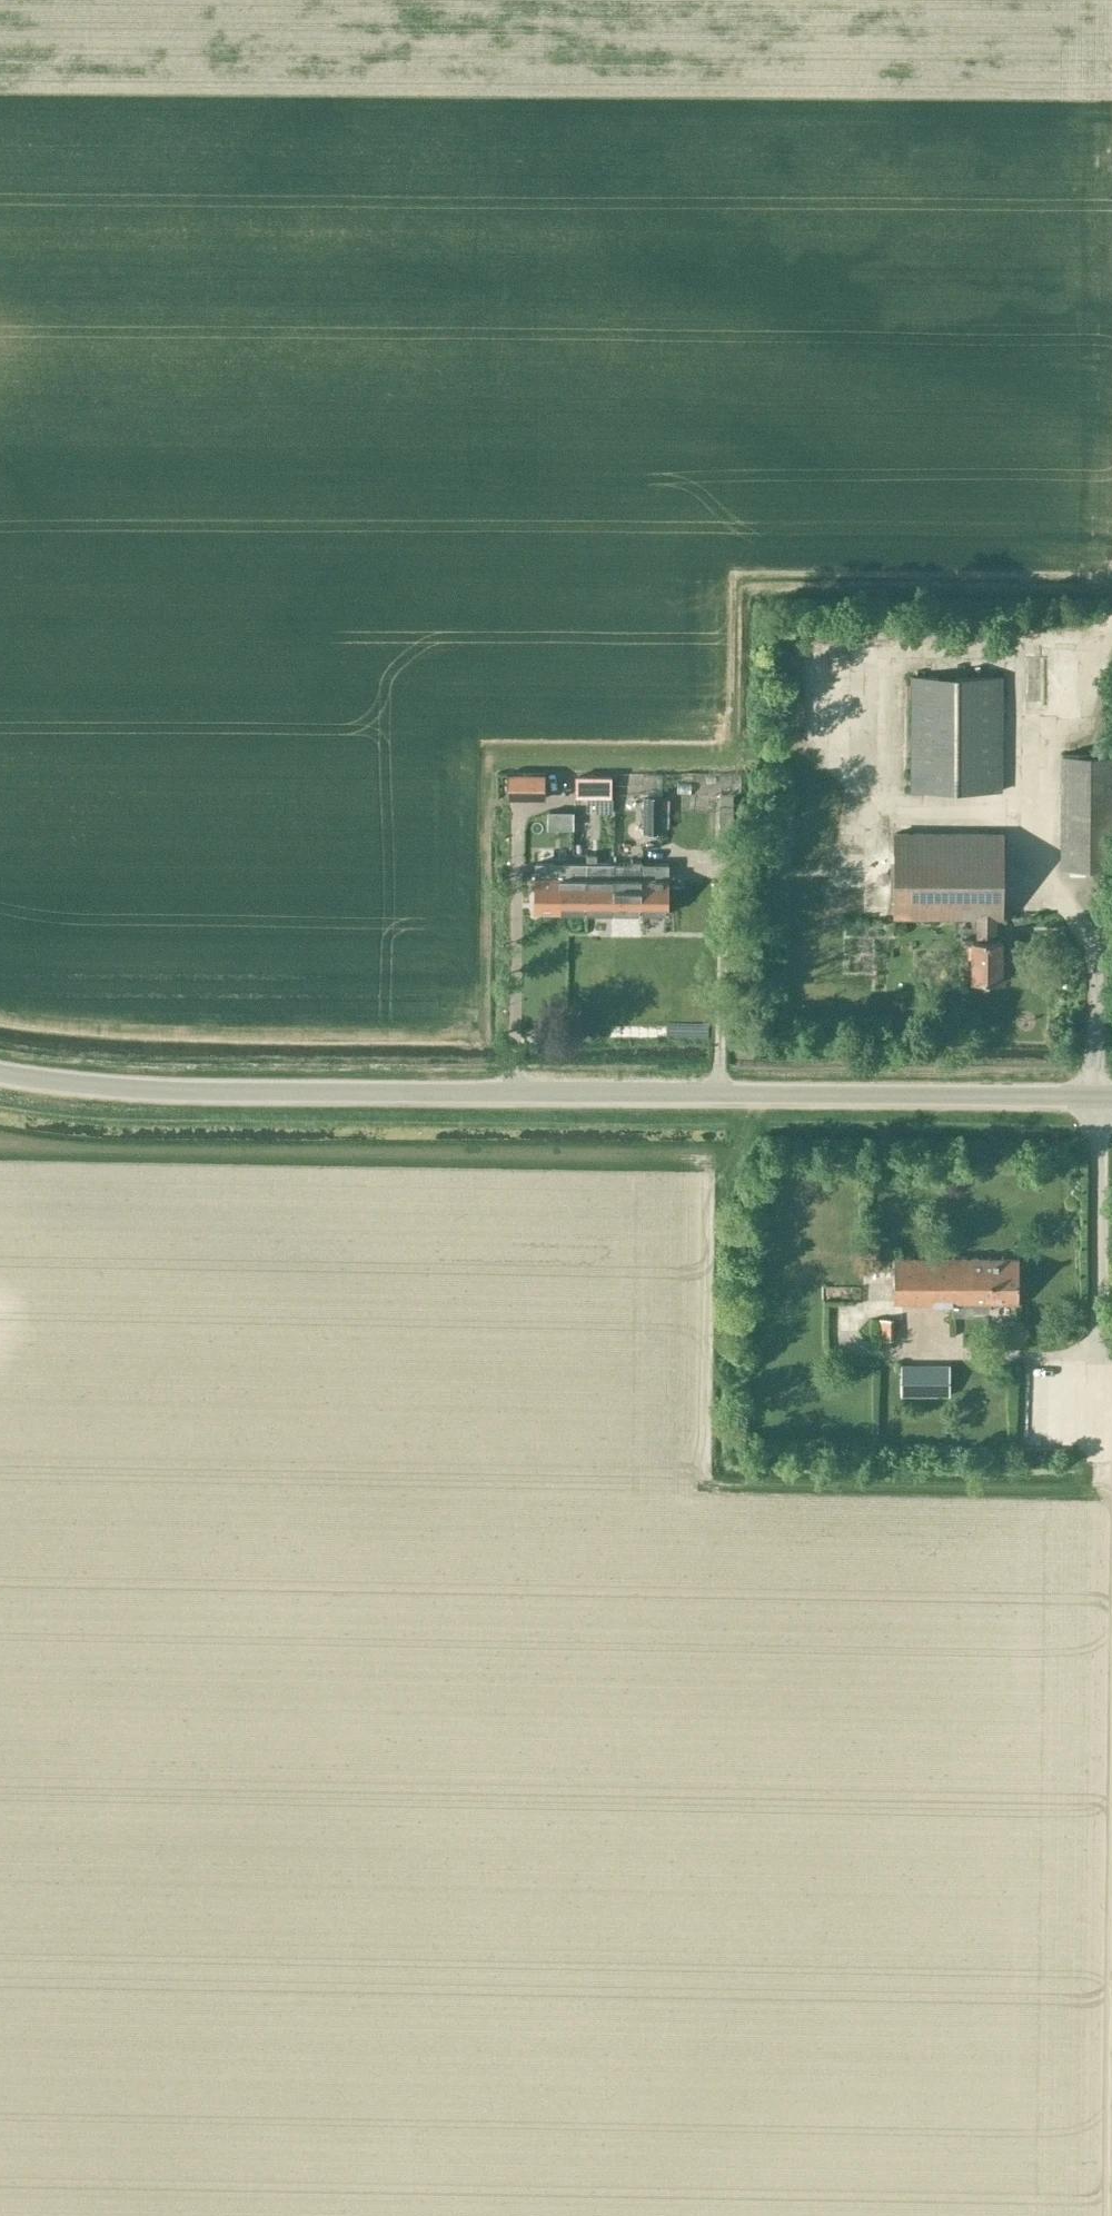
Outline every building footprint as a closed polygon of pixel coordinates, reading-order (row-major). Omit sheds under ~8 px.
[(1069,719),(1070,661),(1021,660),(1020,718),(1069,719)] [(909,676),(909,789),(1000,789),(1000,676),(909,676)] [(1059,753),(1059,867),(1111,867),(1111,753),(1059,753)] [(545,799),(545,776),(506,776),(506,798),(545,799)] [(642,830),(660,830),(660,795),(642,795),(642,830)] [(593,831),(574,831),(574,853),(593,853),(593,831)] [(1000,916),(1000,901),(1001,832),(894,832),(893,916),(975,916),(975,938),(971,938),(970,979),(1000,979),(1000,939),(995,939),(995,916),(1000,916)] [(641,862),(641,860),(630,860),(630,862),(614,862),(614,866),(614,911),(641,911),(641,862)] [(587,911),(587,862),(536,861),(535,908),(559,909),(559,910),(587,911)] [(598,866),(598,862),(587,862),(587,911),(614,911),(614,866),(598,866)] [(641,862),(641,911),(669,911),(669,862),(641,862)] [(950,1301),(1017,1301),(1017,1257),(892,1257),(892,1301),(932,1301),(932,1302),(950,1303),(950,1301)] [(891,1345),(891,1323),(870,1323),(870,1344),(891,1345)] [(899,1366),(899,1394),(948,1394),(948,1366),(899,1366)]
